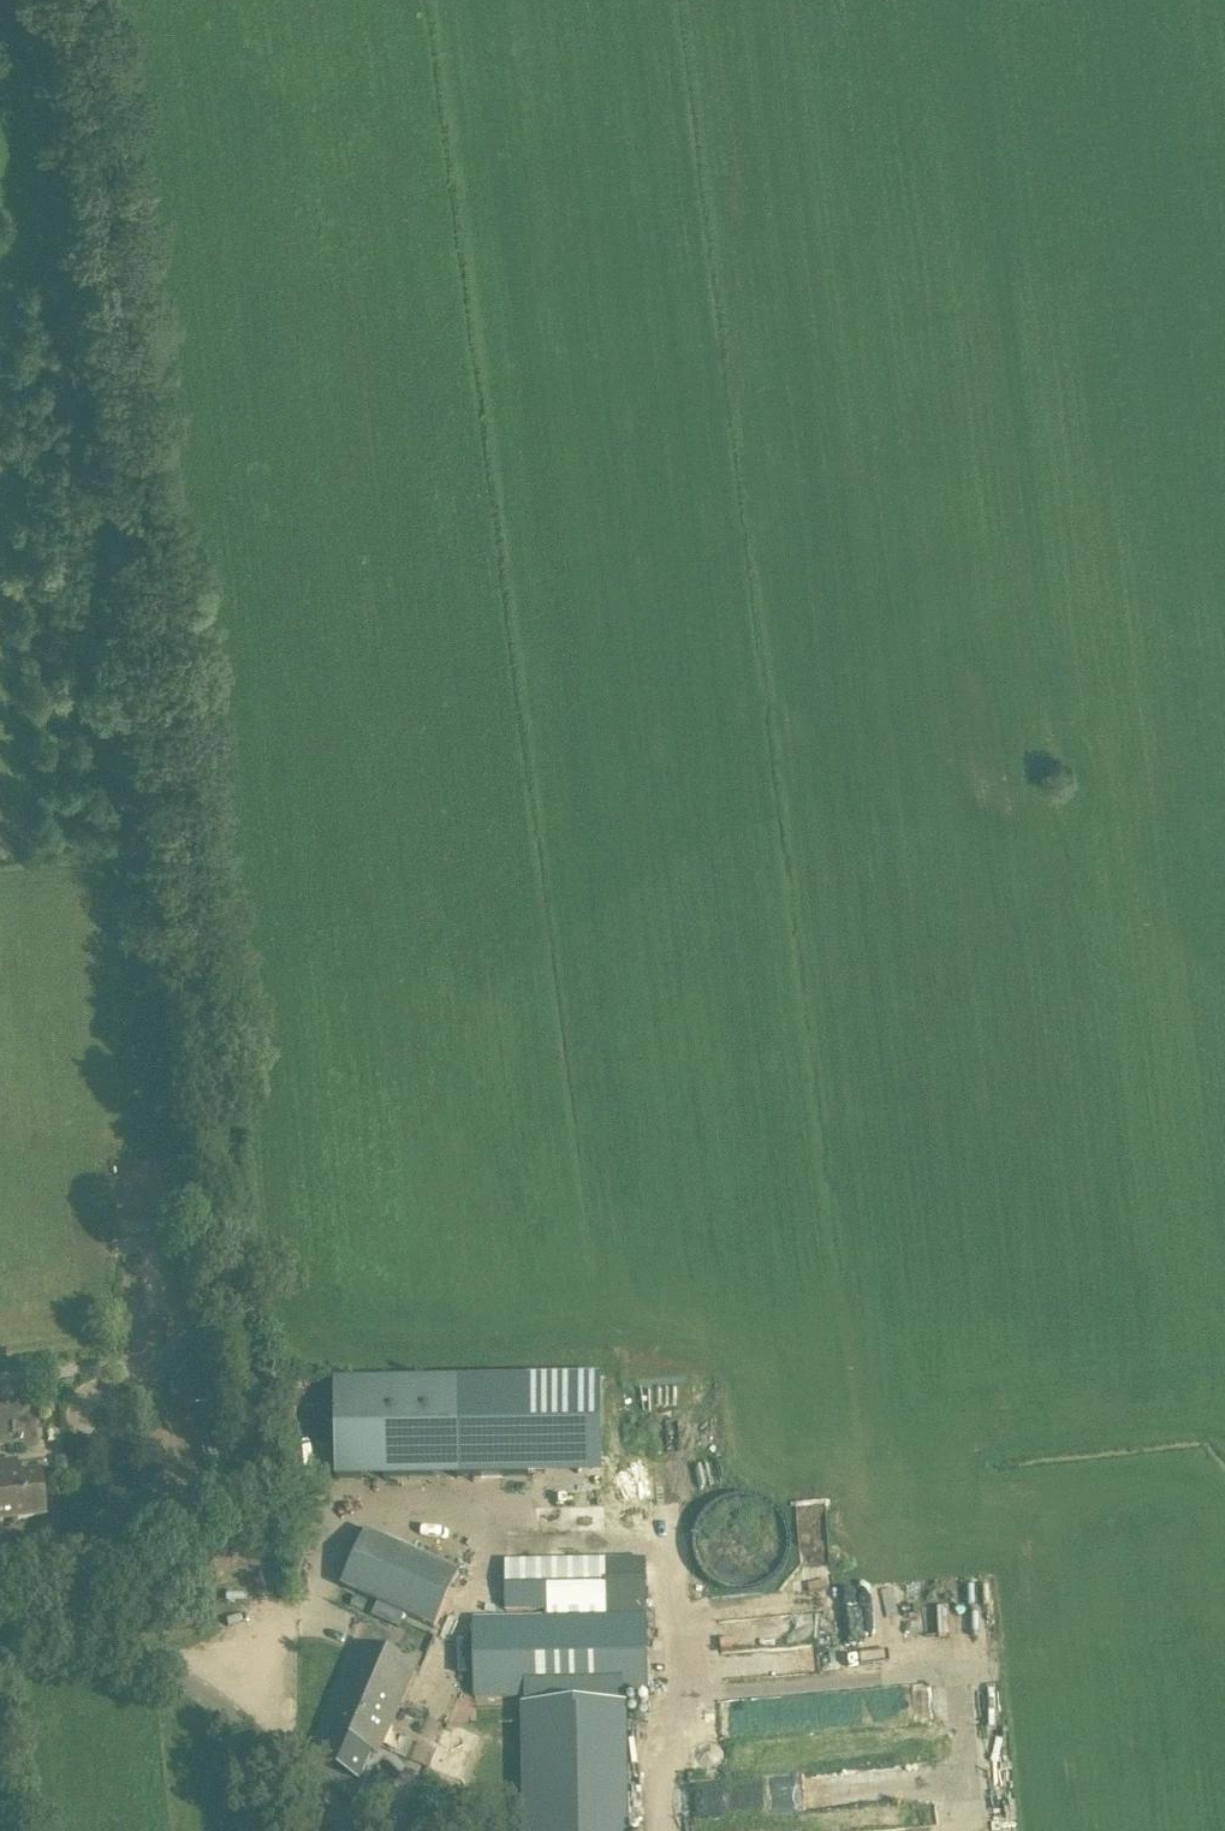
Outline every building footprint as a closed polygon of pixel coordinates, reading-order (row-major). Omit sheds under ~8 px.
[(337,1481),(529,1479),(528,1381),(336,1383),(337,1481)] [(0,1464),(0,1522),(43,1517),(38,1473),(18,1476),(16,1462),(0,1464)] [(433,1628),(458,1573),(367,1532),(342,1586),(433,1628)] [(604,1560),(508,1562),(509,1609),(604,1607),(605,1611),(641,1611),(641,1560),(604,1560)] [(474,1618),(475,1698),(525,1697),(527,1830),(624,1830),(622,1696),(647,1695),(646,1615),(474,1618)] [(378,1754),(415,1669),(359,1644),(336,1699),(340,1701),(327,1732),(330,1734),(319,1762),(358,1779),(370,1751),(378,1754)] [(0,1822),(0,1830),(18,1830),(17,1821),(0,1822)]
